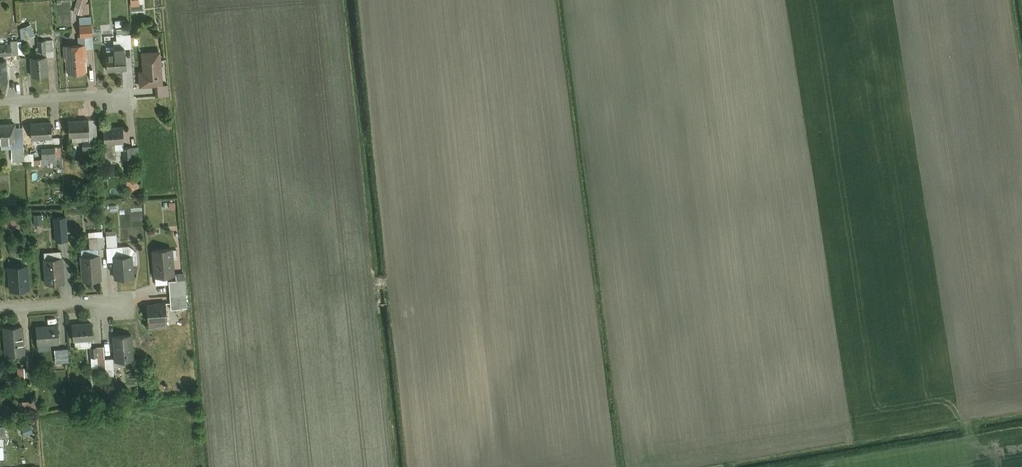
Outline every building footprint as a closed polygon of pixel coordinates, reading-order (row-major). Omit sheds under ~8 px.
[(72,11),(82,14),(86,0),(75,0),(72,11)] [(91,16),(79,17),(80,24),(92,23),(91,16)] [(80,24),(78,24),(78,35),(93,34),(92,23),(80,24)] [(34,25),(22,25),(22,35),(33,36),(34,25)] [(132,46),(131,33),(114,35),(115,48),(127,46),(132,46)] [(44,39),(45,49),(54,48),(53,34),(43,35),(44,39)] [(35,39),(37,56),(45,55),(45,49),(44,39),(35,39)] [(11,41),(12,53),(21,52),(20,40),(11,41)] [(0,42),(0,54),(12,53),(11,41),(0,42)] [(85,44),(64,46),(67,74),(84,72),(83,56),(86,56),(85,47),(85,44)] [(110,53),(104,53),(106,70),(129,68),(127,46),(115,48),(110,48),(110,53)] [(159,50),(140,52),(141,69),(137,70),(139,86),(154,85),(162,84),(159,50)] [(37,56),(29,57),(31,75),(49,74),(48,55),(45,55),(37,56)] [(0,61),(0,78),(9,78),(8,60),(0,61)] [(155,95),(167,94),(166,84),(162,84),(154,85),(155,95)] [(87,118),(67,120),(68,136),(88,135),(87,118)] [(52,120),(31,121),(32,138),(53,137),(52,120)] [(0,123),(0,141),(17,140),(16,122),(0,123)] [(123,125),(101,126),(103,143),(113,142),(124,141),(123,125)] [(114,157),(113,142),(103,143),(104,158),(114,157)] [(80,151),(91,151),(91,143),(80,144),(80,151)] [(138,145),(124,146),(125,159),(139,158),(138,145)] [(24,146),(12,147),(13,160),(25,159),(25,148),(24,146)] [(60,146),(42,147),(43,158),(61,157),(60,146)] [(25,159),(43,158),(42,147),(25,148),(25,159)] [(138,189),(139,181),(128,180),(128,188),(138,189)] [(1,227),(21,226),(20,213),(1,214),(1,227)] [(44,213),(34,214),(35,223),(45,223),(44,213)] [(69,216),(56,217),(58,239),(71,238),(69,216)] [(90,230),(92,248),(101,247),(107,247),(106,229),(90,230)] [(120,245),(119,233),(108,234),(109,246),(120,245)] [(120,245),(109,246),(110,261),(116,260),(116,255),(125,255),(124,245),(120,245)] [(175,247),(153,249),(155,276),(177,274),(175,247)] [(65,252),(45,254),(48,283),(67,281),(65,252)] [(102,253),(84,254),(87,280),(104,278),(102,253)] [(125,255),(116,255),(116,260),(118,278),(137,276),(135,254),(125,255)] [(29,264),(12,265),(14,289),(31,288),(29,264)] [(180,278),(173,279),(175,307),(191,306),(188,271),(180,272),(180,278)] [(171,302),(150,304),(151,320),(172,318),(171,302)] [(94,321),(74,323),(75,340),(95,338),(94,321)] [(26,325),(7,326),(9,353),(28,352),(26,325)] [(62,325),(38,326),(39,343),(63,342),(62,325)] [(134,334),(116,335),(118,359),(136,358),(134,334)] [(106,346),(97,346),(98,356),(98,369),(99,374),(107,373),(106,357),(106,346)] [(72,347),(57,348),(58,362),(73,362),(72,347)] [(107,374),(116,374),(115,357),(106,357),(107,373),(107,374)] [(166,374),(157,376),(160,389),(169,387),(166,374)] [(39,399),(25,400),(25,410),(39,410),(39,399)] [(33,423),(24,426),(27,434),(36,431),(33,423)] [(8,424),(0,425),(0,434),(9,433),(8,424)]
